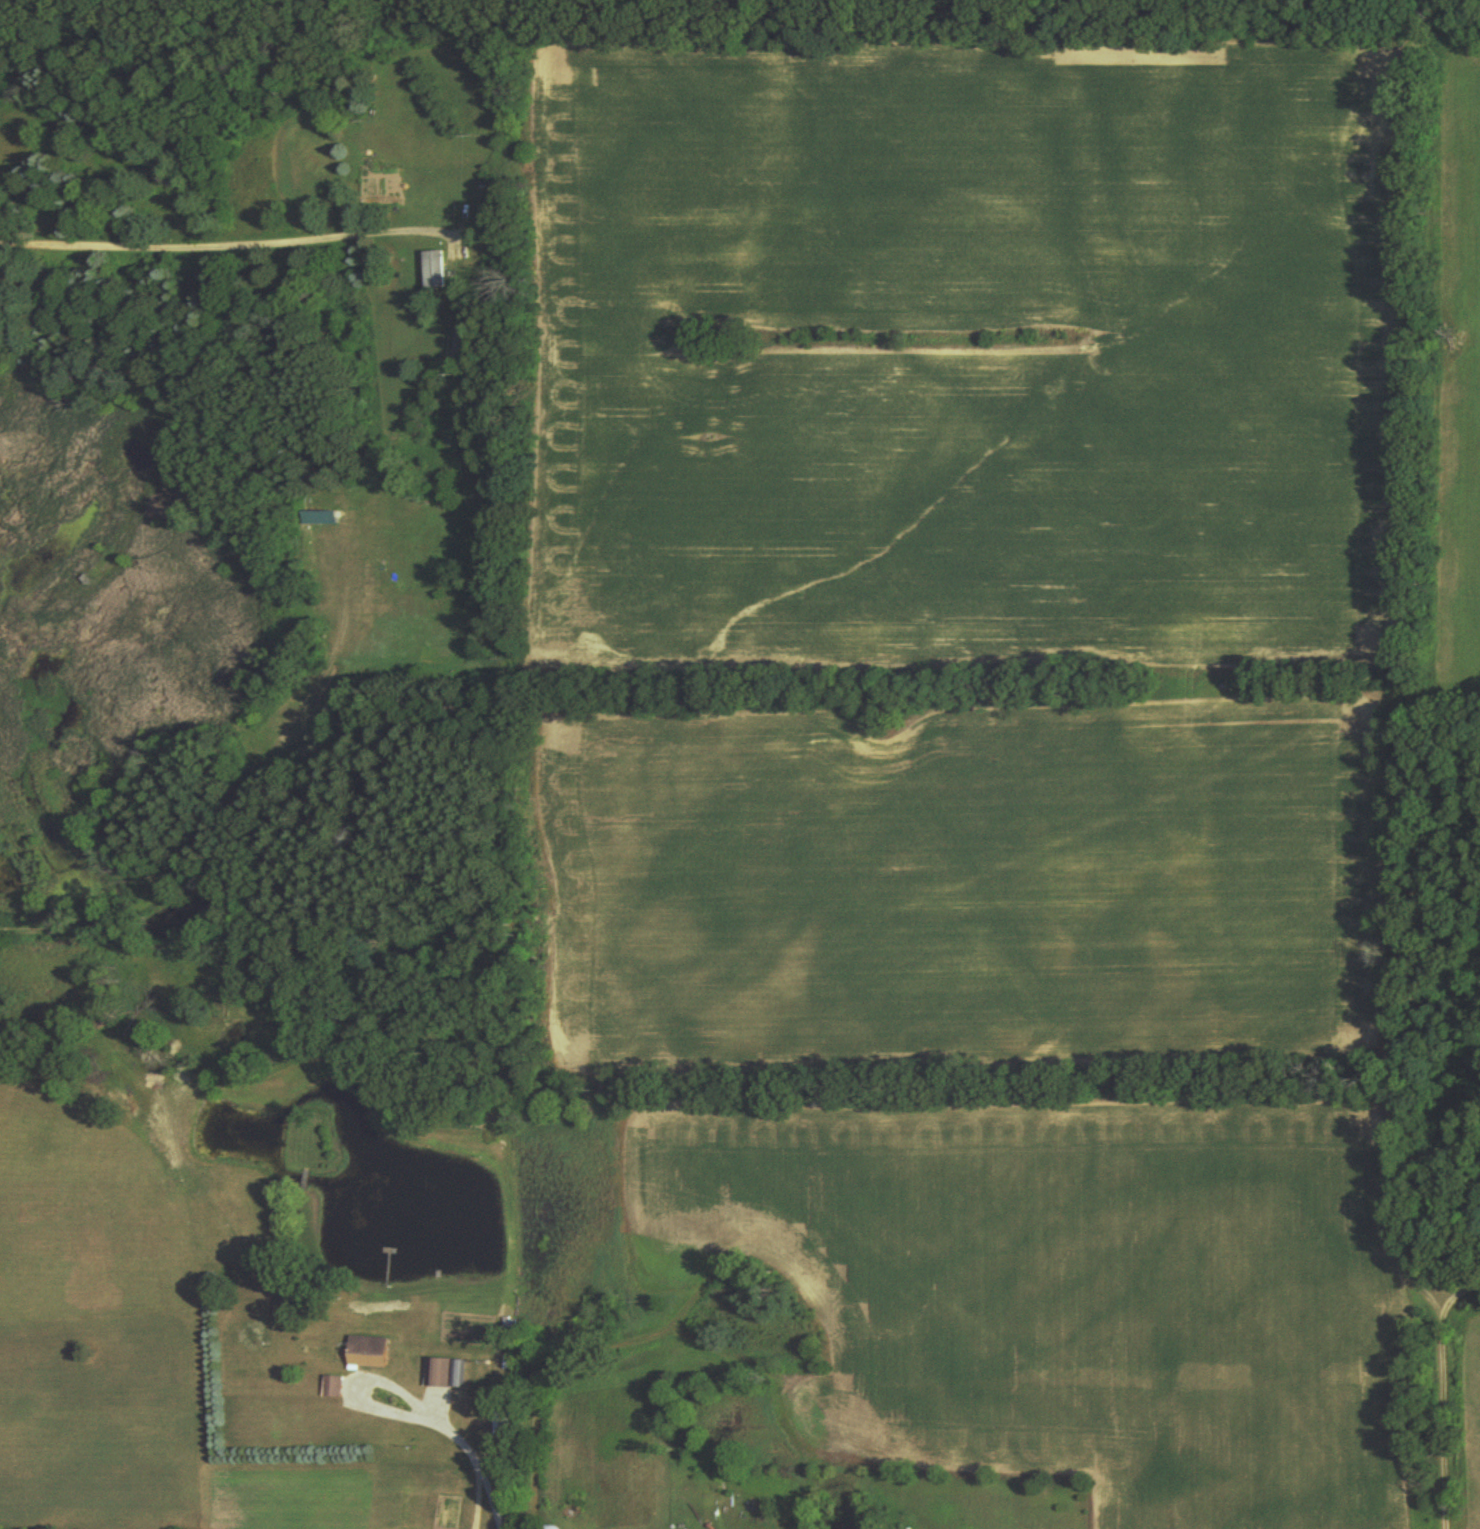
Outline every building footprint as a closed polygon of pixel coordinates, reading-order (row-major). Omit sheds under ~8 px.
[(445,289),(445,252),(426,252),(426,289),(445,289)] [(345,521),(345,513),(336,513),(336,512),(299,512),(299,521),(345,521)] [(383,1369),(386,1340),(348,1336),(345,1366),(383,1369)] [(503,1369),(511,1369),(511,1358),(503,1359),(503,1369)] [(459,1388),(459,1360),(423,1360),(423,1388),(459,1388)] [(339,1378),(322,1378),(322,1399),(339,1399),(339,1378)]
